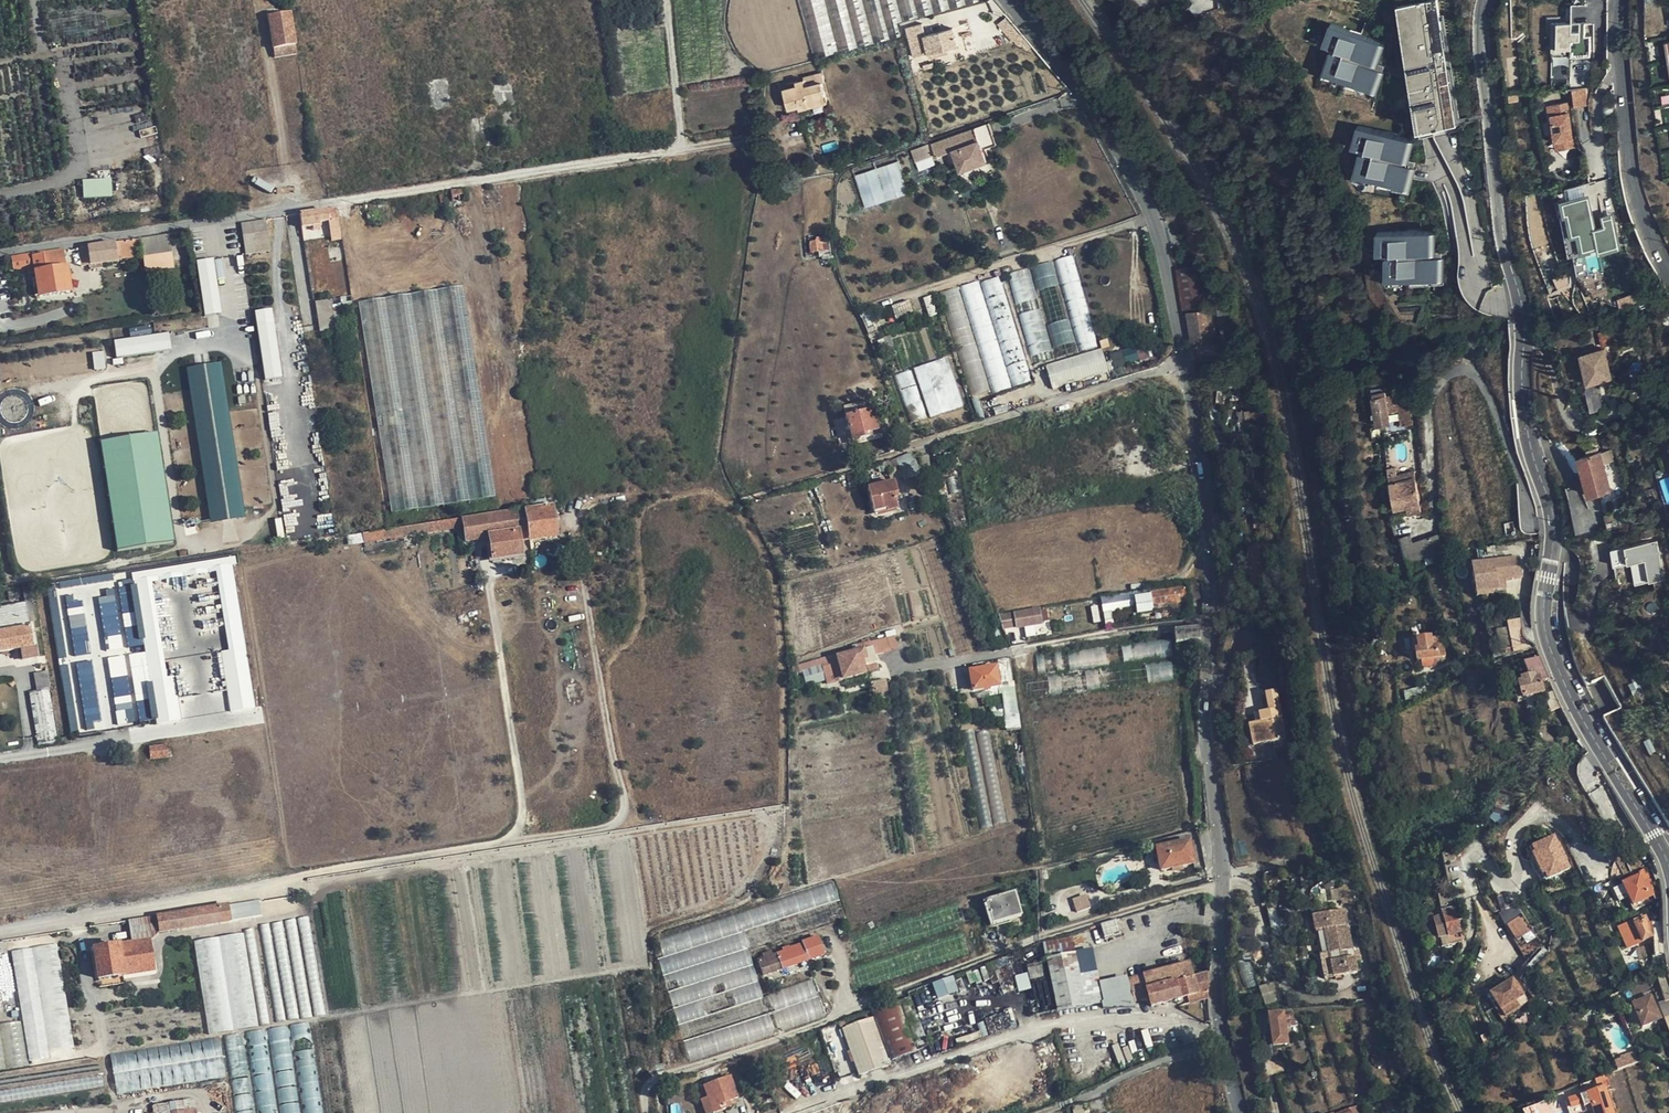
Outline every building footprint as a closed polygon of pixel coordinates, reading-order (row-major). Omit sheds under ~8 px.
[(1418,133),(1458,126),(1437,0),(1434,0),(1397,6),(1418,133)] [(268,17),(274,49),(295,45),(289,13),(268,17)] [(1586,22),(1564,21),(1564,16),(1548,16),(1547,46),(1573,47),(1573,55),(1592,55),(1592,34),(1586,34),(1586,22)] [(925,36),(927,36),(923,23),(907,27),(914,58),(930,54),(925,36)] [(1333,28),(1329,42),(1337,45),(1335,51),(1328,76),(1382,92),(1389,71),(1381,69),(1388,45),(1333,28)] [(953,29),(927,36),(925,36),(930,54),(957,47),(953,29)] [(1337,45),(1329,42),(1327,49),(1335,51),(1337,45)] [(295,45),(274,49),(276,58),(297,54),(295,45)] [(799,86),(786,89),(791,108),(825,99),(819,75),(806,79),(806,82),(798,84),(799,86)] [(1589,104),(1587,87),(1574,88),(1577,106),(1589,104)] [(1577,146),(1570,101),(1549,104),(1550,114),(1553,114),(1558,149),(1577,146)] [(997,144),(990,123),(975,129),(982,149),(986,147),(997,144)] [(982,149),(975,129),(932,144),(938,160),(950,155),(949,152),(954,150),(961,170),(987,161),(983,151),(987,150),(986,147),(982,149)] [(1360,142),(1370,145),(1368,152),(1362,176),(1413,189),(1419,168),(1414,166),(1420,142),(1364,129),(1360,142)] [(1370,145),(1360,142),(1358,149),(1368,152),(1370,145)] [(931,155),(928,145),(924,146),(911,149),(906,152),(907,155),(909,162),(931,155)] [(909,193),(899,160),(878,167),(888,199),(909,193)] [(888,199),(878,167),(857,174),(868,206),(888,199)] [(110,170),(94,173),(95,180),(111,177),(110,170)] [(84,197),(113,197),(112,180),(84,180),(84,197)] [(465,200),(463,190),(450,192),(452,201),(465,200)] [(1597,226),(1591,193),(1564,199),(1567,216),(1569,216),(1573,236),(1579,234),(1583,252),(1601,249),(1601,251),(1622,247),(1615,213),(1604,215),(1606,225),(1597,226)] [(339,220),(337,209),(299,215),(301,226),(317,223),(328,221),(331,241),(340,240),(337,221),(339,220)] [(301,226),(299,215),(296,216),(299,231),(318,228),(317,223),(301,226)] [(266,232),(264,221),(251,223),(252,235),(266,232)] [(1438,234),(1378,231),(1377,246),(1387,246),(1387,253),(1386,279),(1443,281),(1444,258),(1437,258),(1438,234)] [(177,234),(149,238),(155,271),(182,267),(177,234)] [(206,245),(205,236),(194,237),(195,244),(196,247),(206,245)] [(96,244),(77,247),(80,265),(88,263),(89,267),(117,263),(115,250),(124,249),(124,246),(143,243),(142,240),(137,241),(97,247),(96,244)] [(820,251),(819,242),(810,242),(811,252),(820,251)] [(61,249),(10,257),(12,270),(33,267),(35,280),(31,281),(34,297),(39,296),(39,298),(69,293),(61,249)] [(1099,346),(1073,257),(1057,261),(1082,350),(1099,346)] [(197,261),(206,316),(223,313),(214,258),(197,261)] [(215,260),(219,281),(226,279),(222,258),(215,260)] [(1078,352),(1053,262),(1034,268),(1059,357),(1078,352)] [(1196,264),(1175,268),(1183,314),(1187,314),(1205,310),(1196,264)] [(1053,351),(1030,269),(1011,275),(1034,357),(1053,351)] [(1032,380),(1000,277),(984,282),(1016,385),(1032,380)] [(1012,386),(979,281),(963,286),(995,391),(1012,386)] [(467,285),(361,299),(382,457),(383,457),(390,513),(496,499),(467,285)] [(991,389),(960,288),(943,293),(974,394),(991,389)] [(335,336),(330,301),(316,303),(321,338),(335,336)] [(258,310),(264,380),(281,379),(275,309),(258,310)] [(1212,343),(1205,310),(1187,314),(1193,346),(1212,343)] [(869,314),(861,316),(867,330),(869,334),(875,331),(869,314)] [(169,333),(116,341),(119,357),(172,350),(169,333)] [(1135,347),(1114,355),(1118,366),(1140,358),(1135,347)] [(1613,377),(1607,349),(1585,354),(1588,366),(1585,366),(1588,383),(1613,377)] [(1103,350),(1048,366),(1055,388),(1109,372),(1103,350)] [(106,368),(104,352),(94,353),(96,369),(106,368)] [(964,406),(947,358),(916,368),(932,417),(964,406)] [(220,365),(190,370),(215,521),(245,516),(220,365)] [(927,416),(911,371),(896,376),(912,421),(927,416)] [(1414,425),(1414,423),(1408,392),(1385,397),(1384,390),(1373,392),(1380,426),(1391,424),(1389,413),(1399,411),(1403,427),(1414,425)] [(1608,405),(1608,393),(1590,393),(1590,405),(1608,405)] [(872,409),(865,411),(856,413),(845,416),(851,440),(879,434),(872,409)] [(160,434),(103,442),(118,552),(176,544),(160,434)] [(1623,497),(1610,451),(1580,459),(1590,498),(1603,494),(1606,502),(1623,497)] [(900,470),(915,463),(912,454),(910,453),(895,460),(900,470)] [(894,472),(900,470),(895,460),(890,462),(894,472)] [(1415,478),(1390,483),(1396,509),(1407,507),(1409,515),(1422,513),(1415,478)] [(893,496),(897,495),(894,484),(866,490),(872,514),(885,511),(885,513),(896,511),(893,496)] [(524,507),(525,511),(547,508),(546,498),(537,500),(538,501),(524,503),(524,507)] [(526,519),(525,511),(524,507),(517,509),(510,510),(512,521),(526,519)] [(528,529),(530,539),(557,537),(551,507),(547,508),(525,511),(526,519),(528,529)] [(528,529),(526,519),(512,521),(510,510),(501,511),(462,518),(463,526),(464,533),(465,539),(465,540),(468,539),(472,539),(472,540),(489,537),(488,536),(517,531),(528,529)] [(362,535),(364,543),(463,526),(462,518),(388,531),(362,535)] [(521,558),(517,531),(488,536),(489,537),(493,563),(521,558)] [(1401,546),(1415,543),(1413,535),(1399,539),(1401,546)] [(1664,577),(1658,540),(1614,547),(1617,564),(1634,561),(1637,581),(1664,577)] [(235,558),(50,581),(61,673),(64,673),(66,683),(73,682),(76,700),(84,699),(86,720),(100,718),(99,708),(91,708),(90,703),(98,702),(99,707),(115,705),(118,725),(138,722),(138,723),(254,709),(235,558)] [(1509,581),(1507,571),(1521,569),(1519,558),(1474,567),(1479,591),(1497,587),(1496,584),(1509,581)] [(1443,565),(1441,559),(1430,562),(1431,568),(1443,565)] [(1529,603),(1531,583),(1518,583),(1518,587),(1520,603),(1529,603)] [(30,588),(22,589),(24,603),(0,607),(0,653),(20,649),(22,661),(34,659),(27,617),(33,616),(35,616),(30,588)] [(1197,588),(1186,589),(1188,602),(1198,600),(1197,588)] [(1188,602),(1186,589),(1150,594),(1152,608),(1188,602)] [(1046,610),(1039,611),(1040,622),(1048,621),(1046,610)] [(1040,622),(1039,611),(1014,615),(1014,614),(999,617),(1002,629),(1016,626),(1016,628),(1041,625),(1040,622)] [(1537,650),(1536,646),(1521,634),(1521,619),(1508,621),(1509,631),(1498,633),(1502,657),(1537,650)] [(1176,644),(1200,641),(1199,627),(1174,631),(1176,644)] [(887,638),(888,646),(891,645),(887,632),(852,642),(854,648),(870,643),(887,638)] [(885,647),(888,646),(887,638),(870,643),(872,648),(873,653),(886,649),(885,647)] [(1125,658),(1173,654),(1172,641),(1124,645),(1125,658)] [(854,648),(852,648),(852,650),(853,653),(872,648),(870,643),(854,648)] [(1434,660),(1433,648),(1431,648),(1430,643),(1417,643),(1418,654),(1417,654),(1418,664),(1430,663),(1430,668),(1437,667),(1437,660),(1434,660)] [(831,667),(835,679),(843,677),(843,680),(865,673),(863,667),(866,666),(867,671),(877,668),(873,653),(872,648),(853,653),(852,650),(845,652),(846,655),(840,657),(838,657),(839,662),(840,666),(831,667)] [(839,654),(816,660),(817,664),(801,668),(803,672),(839,662),(838,657),(840,657),(839,654)] [(792,667),(795,674),(803,672),(801,668),(817,664),(816,660),(792,667)] [(1549,683),(1540,660),(1524,666),(1528,677),(1515,682),(1516,686),(1512,687),(1518,707),(1524,705),(1523,701),(1542,695),(1539,686),(1547,683),(1549,683)] [(795,674),(797,685),(824,677),(827,684),(835,682),(835,679),(831,667),(840,666),(839,662),(803,672),(795,674)] [(999,685),(998,683),(996,667),(970,670),(972,689),(999,685)] [(999,691),(1005,690),(1010,689),(1015,689),(1014,681),(998,683),(999,685),(999,691)] [(1640,694),(1635,686),(1626,690),(1631,699),(1640,694)] [(30,692),(37,742),(57,740),(50,689),(30,692)] [(1253,721),(1254,730),(1258,752),(1266,751),(1267,757),(1279,755),(1269,700),(1260,701),(1263,719),(1253,721)] [(1258,752),(1254,730),(1248,731),(1251,753),(1258,752)] [(170,757),(168,744),(150,747),(153,760),(170,757)] [(1195,863),(1190,841),(1158,848),(1163,870),(1195,863)] [(1560,849),(1557,850),(1555,843),(1535,849),(1538,857),(1532,858),(1538,877),(1543,875),(1546,883),(1565,877),(1563,871),(1566,870),(1560,849)] [(1538,857),(1535,849),(1525,852),(1527,860),(1527,861),(1526,864),(1526,866),(1527,867),(1527,868),(1527,870),(1528,872),(1529,873),(1529,874),(1530,876),(1531,877),(1533,879),(1535,887),(1546,883),(1543,875),(1538,877),(1532,858),(1538,857)] [(1453,867),(1453,856),(1438,857),(1438,874),(1448,874),(1448,867),(1453,867)] [(657,942),(657,959),(688,1056),(774,1030),(760,985),(749,945),(844,915),(843,905),(835,878),(751,904),(746,908),(734,912),(662,934),(659,935),(657,942)] [(1644,908),(1658,901),(1650,885),(1644,888),(1639,878),(1621,887),(1632,908),(1641,903),(1644,908)] [(1348,884),(1355,891),(1353,880),(1338,883),(1348,884)] [(1021,915),(1013,892),(986,902),(993,924),(1021,915)] [(1088,895),(1075,899),(1078,911),(1092,907),(1088,895)] [(260,899),(230,903),(232,919),(262,915),(260,899)] [(156,916),(159,933),(231,921),(228,905),(156,916)] [(1518,908),(1503,916),(1516,939),(1531,931),(1518,908)] [(1324,930),(1328,953),(1333,977),(1333,980),(1358,975),(1346,909),(1312,916),(1316,932),(1324,930)] [(1457,936),(1455,923),(1460,922),(1458,914),(1453,915),(1453,912),(1442,914),(1443,919),(1433,921),(1437,941),(1441,940),(1442,946),(1449,945),(1448,938),(1457,936)] [(131,944),(148,941),(159,933),(156,916),(128,921),(131,944)] [(1626,948),(1651,940),(1644,922),(1634,926),(1632,921),(1631,922),(1618,927),(1626,948)] [(781,967),(823,953),(817,937),(802,941),(803,945),(789,949),(788,946),(782,949),(783,951),(757,960),(762,975),(782,969),(781,967)] [(1044,942),(1047,960),(1075,954),(1075,951),(1072,937),(1044,942)] [(256,1028),(243,938),(219,941),(234,1031),(256,1028)] [(153,970),(148,941),(131,944),(94,950),(98,979),(153,970)] [(231,1032),(217,941),(195,944),(209,1035),(231,1032)] [(77,1055),(58,943),(36,946),(55,1058),(77,1055)] [(52,1059),(34,947),(12,950),(32,1062),(52,1059)] [(1092,948),(1075,951),(1075,954),(1085,1005),(1103,1002),(1092,948)] [(1333,977),(1328,953),(1320,955),(1325,979),(1333,977)] [(1075,954),(1047,960),(1057,1011),(1085,1005),(1075,954)] [(1661,965),(1659,954),(1649,959),(1653,969),(1661,965)] [(1200,985),(1201,977),(1192,979),(1188,963),(1143,976),(1149,1000),(1151,1008),(1200,995),(1200,985)] [(1030,978),(1044,975),(1042,965),(1029,968),(1030,973),(1017,976),(1019,991),(1032,989),(1030,978)] [(1134,1004),(1149,1000),(1143,976),(1128,979),(1134,1004)] [(959,994),(953,978),(935,984),(940,1000),(959,994)] [(825,1013),(812,979),(771,994),(782,1027),(825,1013)] [(1647,982),(1646,979),(1626,988),(1627,990),(1647,982)] [(1489,997),(1504,1019),(1515,1012),(1510,1005),(1521,997),(1511,981),(1489,997)] [(1274,983),(1261,987),(1266,1004),(1280,1000),(1274,983)] [(910,997),(900,1001),(918,1050),(929,1046),(910,997)] [(1660,1021),(1650,1000),(1633,1008),(1643,1029),(1660,1021)] [(872,1011),(874,1017),(889,1061),(918,1050),(900,1001),(872,1011)] [(1289,1026),(1297,1025),(1296,1013),(1288,1014),(1289,1026)] [(1004,1015),(990,1020),(994,1033),(1017,1025),(1014,1016),(1005,1019),(1004,1015)] [(889,1061),(874,1017),(843,1029),(860,1076),(890,1065),(889,1061)] [(1269,1019),(1273,1051),(1288,1049),(1285,1018),(1269,1019)] [(22,1021),(0,1025),(0,1067),(29,1062),(22,1021)] [(308,1023),(292,1025),(294,1038),(310,1036),(308,1023)] [(227,1035),(238,1112),(302,1112),(315,1111),(315,1112),(321,1112),(320,1106),(300,1108),(288,1026),(227,1035)] [(222,1039),(112,1053),(117,1091),(226,1078),(222,1039)] [(1617,1068),(1640,1063),(1637,1052),(1615,1057),(1617,1068)] [(730,1078),(705,1088),(715,1112),(716,1112),(726,1109),(725,1104),(739,1098),(730,1078)] [(1608,1086),(1569,1100),(1573,1112),(1578,1112),(1596,1107),(1598,1112),(1613,1112),(1616,1112),(1608,1086)] [(1549,1099),(1524,1111),(1525,1112),(1555,1112),(1549,1099)] [(1073,1108),(1074,1112),(1090,1112),(1087,1104),(1073,1108)] [(198,1110),(170,1112),(169,1105),(152,1107),(153,1112),(199,1112),(198,1110)]
